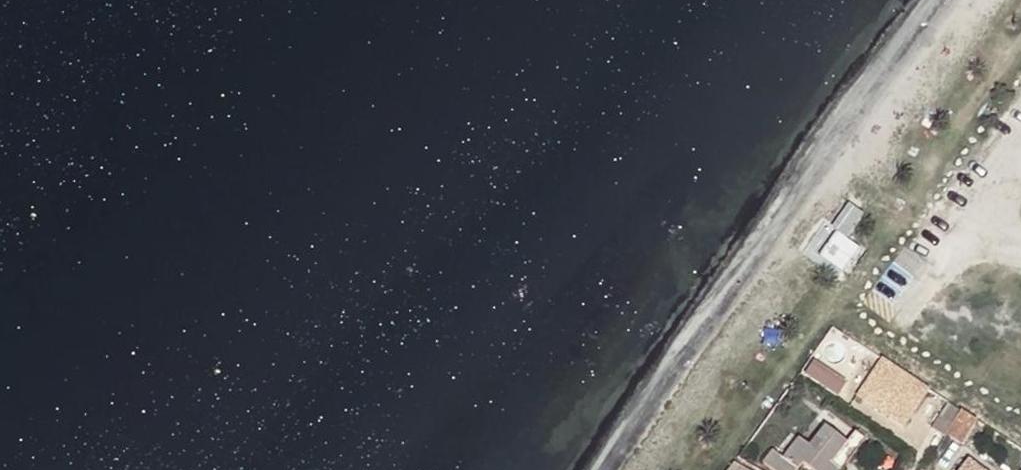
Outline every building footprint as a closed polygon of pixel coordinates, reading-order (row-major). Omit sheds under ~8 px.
[(930,392),(884,362),(859,400),(906,430),(930,392)] [(838,399),(846,387),(815,365),(806,378),(838,399)] [(960,415),(962,412),(961,412),(950,405),(933,429),(945,437),(946,436),(960,415)] [(974,424),(960,415),(946,436),(960,445),(974,424)] [(830,464),(846,443),(826,427),(809,448),(800,440),(784,459),(773,451),(763,463),(771,469),(798,469),(802,465),(809,469),(838,469),(830,464)] [(867,442),(855,432),(846,443),(830,464),(838,469),(844,469),(867,442)]
